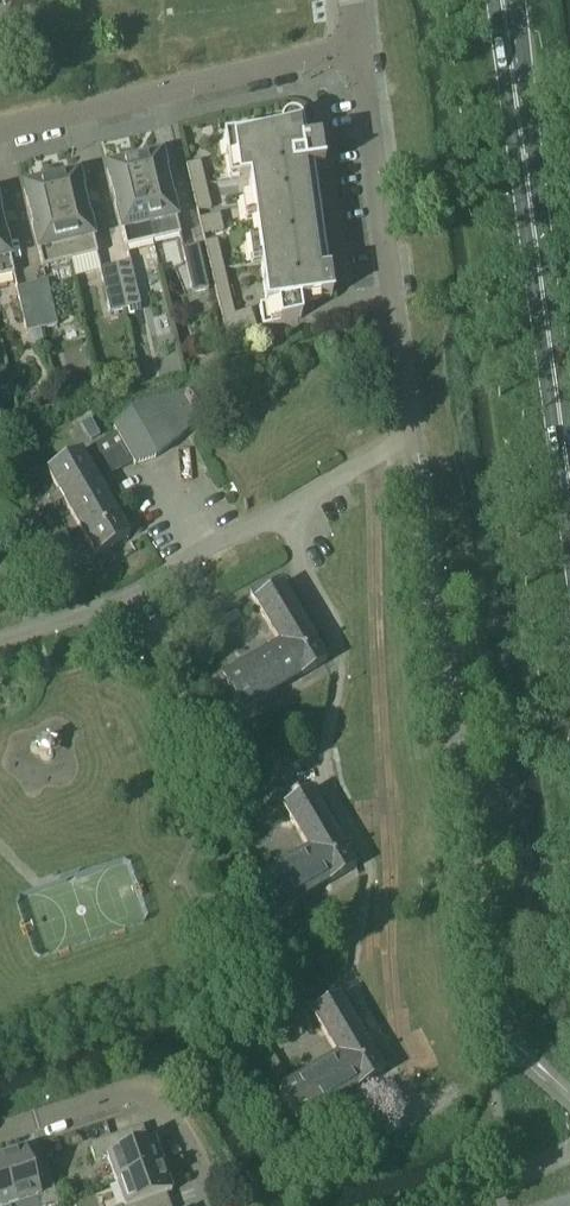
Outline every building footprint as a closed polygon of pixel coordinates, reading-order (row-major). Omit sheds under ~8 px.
[(249,181),(266,305),(259,306),(262,329),(302,319),(299,303),(331,299),(328,275),(326,275),(312,172),(323,170),(323,168),(321,169),(319,150),(306,152),(302,128),(301,124),(298,121),(294,119),(289,119),(285,120),(282,123),(280,127),(280,131),(223,139),(226,163),(235,161),(238,182),(249,181)] [(150,157),(134,161),(153,243),(180,236),(172,199),(166,171),(165,171),(162,158),(151,161),(150,157)] [(153,243),(134,161),(117,165),(118,168),(107,170),(110,184),(116,212),(117,212),(126,249),(153,243)] [(200,163),(186,166),(189,178),(203,175),(200,163)] [(203,175),(189,178),(192,189),(205,186),(203,175)] [(67,177),(51,181),(70,262),(97,256),(88,218),(89,218),(82,191),(79,177),(68,180),(67,177)] [(70,262),(51,181),(34,184),(35,187),(24,190),(27,204),(33,231),(42,269),(70,262)] [(205,186),(192,189),(194,201),(208,198),(206,187),(205,186)] [(208,198),(194,201),(197,213),(211,209),(208,198)] [(14,276),(5,238),(6,238),(0,214),(0,279),(14,276)] [(219,215),(199,220),(201,228),(221,224),(219,215)] [(221,224),(201,228),(203,236),(223,232),(222,228),(221,224)] [(205,244),(208,257),(219,254),(217,242),(205,244)] [(198,247),(182,251),(192,294),(208,291),(198,247)] [(219,254),(208,257),(210,268),(222,265),(219,254)] [(130,263),(115,267),(125,310),(140,307),(130,263)] [(222,265),(210,268),(213,280),(225,277),(224,272),(222,265)] [(125,310),(115,267),(99,270),(110,314),(125,310)] [(225,277),(213,280),(216,291),(228,289),(225,277)] [(47,283),(32,286),(42,330),(57,326),(47,283)] [(42,330),(32,286),(16,290),(26,333),(42,330)] [(228,289),(216,291),(218,303),(230,300),(228,289)] [(230,300),(218,303),(221,315),(233,312),(230,300)] [(250,310),(242,313),(249,332),(257,329),(250,310)] [(233,312),(221,315),(224,326),(236,323),(234,316),(233,312)] [(242,313),(234,316),(236,323),(239,335),(249,332),(242,313)] [(236,323),(224,326),(227,338),(239,335),(236,323)] [(47,473),(74,519),(95,556),(129,537),(96,480),(131,459),(135,466),(156,459),(199,421),(192,410),(194,409),(187,398),(186,399),(184,396),(130,414),(113,429),(117,435),(82,456),(81,454),(47,473)] [(84,540),(77,530),(56,542),(62,553),(84,540)] [(273,592),(269,583),(250,595),(279,645),(222,679),(233,699),(241,713),(267,697),(264,692),(296,673),(299,679),(327,663),(282,587),(273,592)] [(250,885),(270,918),(296,903),(293,897),(324,879),(328,885),(355,868),(311,793),(302,797),(298,789),(279,800),(308,851),(250,885)] [(279,1091),(299,1124),(325,1109),(321,1103),(353,1084),(357,1090),(384,1074),(339,998),(331,1003),(326,995),(307,1006),(337,1056),(279,1091)] [(107,1159),(115,1183),(162,1167),(153,1140),(141,1144),(136,1129),(89,1146),(95,1163),(107,1159)] [(0,1159),(0,1167),(13,1205),(15,1205),(38,1199),(40,1205),(55,1205),(59,1205),(43,1158),(29,1163),(25,1151),(0,1159)] [(0,1167),(0,1205),(13,1205),(0,1167)] [(160,1198),(171,1193),(162,1167),(115,1183),(123,1205),(163,1205),(160,1198)]
